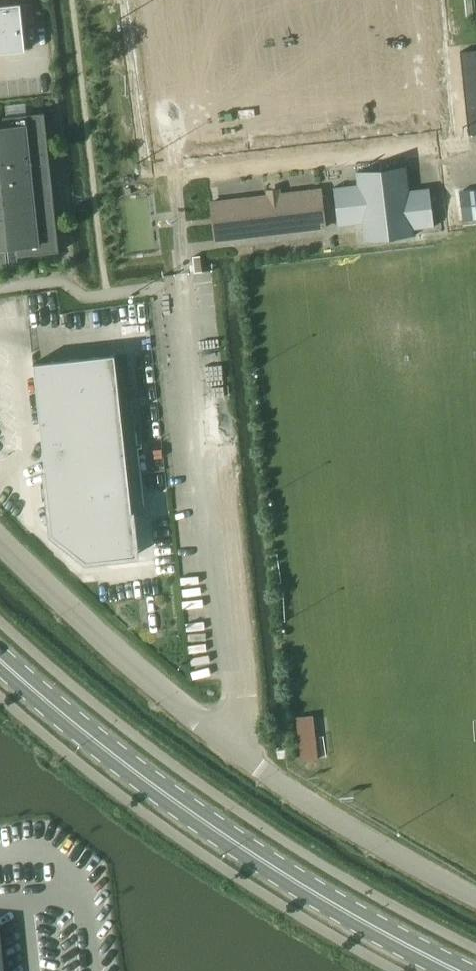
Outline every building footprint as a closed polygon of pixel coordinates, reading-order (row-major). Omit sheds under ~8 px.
[(0,6),(0,53),(26,51),(21,4),(0,6)] [(461,51),(469,135),(475,134),(475,50),(461,51)] [(0,128),(0,248),(17,246),(18,256),(60,252),(45,113),(4,117),(5,127),(0,128)] [(334,188),(338,227),(362,224),(364,242),(415,235),(414,230),(434,227),(430,188),(410,191),(407,166),(356,172),(358,185),(334,188)] [(221,186),(209,187),(211,201),(222,200),(221,186)] [(211,202),(213,218),(216,241),(326,228),(322,189),(211,202)] [(460,192),(464,221),(475,219),(475,190),(460,192)] [(201,256),(193,257),(195,272),(202,271),(201,256)] [(121,415),(115,354),(33,363),(52,534),(86,562),(137,556),(129,476),(140,475),(133,413),(121,415)] [(296,717),(301,761),(319,759),(314,715),(296,717)]
